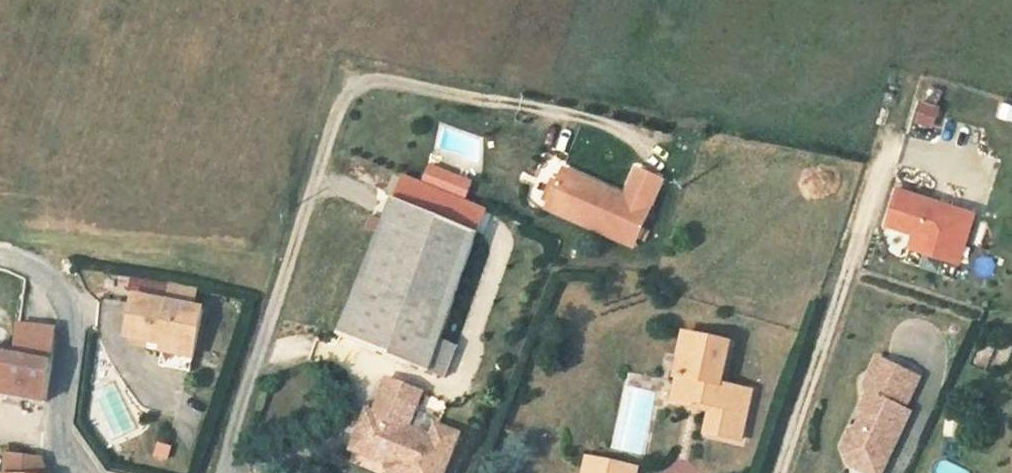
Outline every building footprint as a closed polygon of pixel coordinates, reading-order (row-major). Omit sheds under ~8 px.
[(931,127),(941,93),(923,88),(913,122),(931,127)] [(562,200),(559,207),(647,246),(676,179),(650,168),(638,195),(576,168),(570,181),(562,200)] [(557,198),(562,200),(570,181),(565,179),(557,198)] [(985,203),(909,179),(898,214),(926,223),(922,236),(970,251),(985,203)] [(415,180),(406,203),(493,235),(501,212),(415,180)] [(493,235),(406,203),(357,342),(443,373),(449,375),(464,380),(476,348),(455,341),(493,235)] [(174,330),(201,339),(212,303),(147,283),(132,326),(171,337),(174,330)] [(41,378),(47,308),(9,306),(7,329),(0,329),(0,374),(41,378)] [(721,397),(712,425),(746,433),(758,385),(730,375),(739,336),(696,326),(679,392),(698,398),(701,391),(721,397)] [(199,345),(201,339),(174,330),(171,337),(169,344),(196,354),(199,345)] [(928,368),(886,348),(873,374),(876,383),(867,400),(872,402),(864,418),(857,421),(850,437),(857,455),(886,469),(895,450),(886,446),(894,430),(903,435),(918,402),(913,400),(928,368)] [(431,391),(396,379),(383,414),(376,411),(364,444),(409,460),(415,471),(414,472),(455,472),(470,432),(445,423),(441,415),(432,411),(427,412),(423,414),(422,414),(431,391)] [(903,435),(894,430),(886,446),(895,450),(903,435)] [(364,444),(362,451),(397,463),(401,472),(414,472),(415,471),(409,460),(364,444)] [(595,463),(628,472),(644,472),(647,463),(598,450),(595,463)] [(3,472),(42,472),(35,458),(3,456),(3,472)] [(595,463),(592,472),(628,472),(595,463)]
